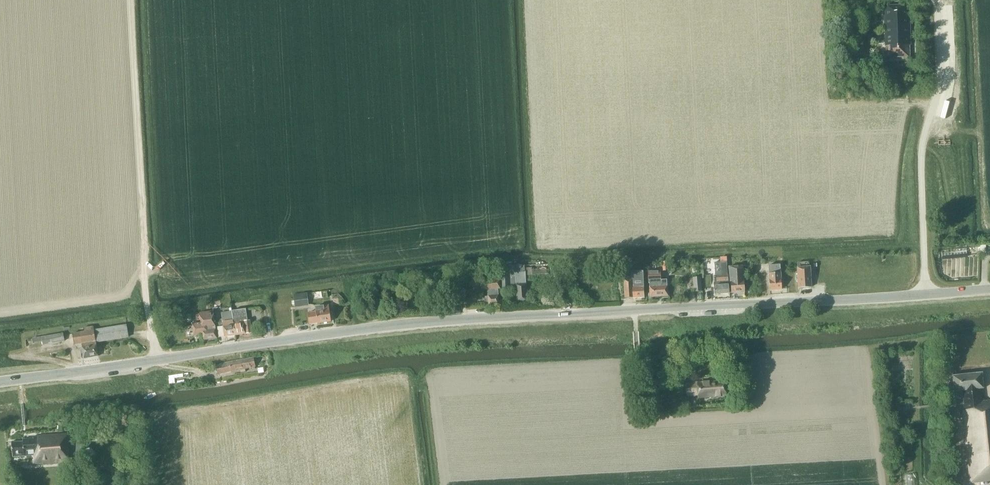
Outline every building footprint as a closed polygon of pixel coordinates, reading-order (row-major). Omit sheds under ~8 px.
[(886,58),(910,57),(909,45),(910,45),(908,6),(884,7),(886,58)] [(727,263),(727,262),(719,263),(720,274),(715,274),(716,282),(714,282),(715,294),(729,294),(728,274),(727,274),(727,263)] [(515,265),(499,266),(500,288),(516,287),(516,302),(527,302),(527,284),(526,284),(525,276),(532,275),(532,269),(532,268),(525,268),(525,265),(515,265)] [(770,290),(781,290),(779,265),(768,266),(770,290)] [(730,282),(731,292),(744,292),(743,266),(729,267),(730,282)] [(797,268),(798,288),(811,288),(810,268),(809,268),(804,268),(798,268),(797,268)] [(613,279),(613,271),(599,271),(599,280),(613,279)] [(631,277),(623,277),(625,298),(644,297),(642,271),(631,271),(631,277)] [(649,297),(667,295),(666,285),(666,280),(660,280),(659,271),(647,272),(648,283),(649,283),(649,286),(648,286),(649,297)] [(694,292),(701,291),(700,277),(692,278),(694,292)] [(497,288),(498,288),(498,278),(480,280),(480,289),(487,289),(487,297),(484,297),(485,306),(498,305),(497,288)] [(309,306),(307,294),(293,295),(295,308),(309,306)] [(316,323),(330,322),(328,306),(314,307),(315,312),(307,313),(308,324),(316,323)] [(249,321),(248,321),(246,309),(231,311),(235,335),(251,332),(249,321)] [(219,338),(235,335),(231,311),(221,312),(222,319),(215,320),(216,327),(217,327),(219,338)] [(203,340),(216,338),(214,326),(212,313),(200,314),(201,324),(192,325),(194,336),(202,335),(203,340)] [(96,342),(127,337),(125,325),(94,330),(93,326),(83,328),(84,332),(72,334),(73,345),(81,344),(83,359),(98,356),(96,342)] [(43,345),(63,341),(62,334),(41,337),(43,345)] [(246,372),(245,370),(256,368),(254,357),(242,359),(240,360),(229,361),(216,364),(218,376),(231,373),(240,371),(241,373),(246,372)] [(183,377),(183,374),(168,376),(169,384),(175,383),(174,378),(183,377)] [(983,389),(981,374),(952,377),(954,392),(955,392),(956,398),(963,398),(964,404),(962,404),(970,483),(989,481),(989,401),(981,402),(980,389),(983,389)] [(686,383),(686,397),(697,396),(697,399),(727,397),(726,380),(686,383)] [(689,408),(688,397),(672,399),(673,410),(689,408)] [(33,464),(69,462),(67,434),(33,437),(33,439),(23,440),(23,442),(11,443),(13,456),(26,456),(27,464),(33,464)]
